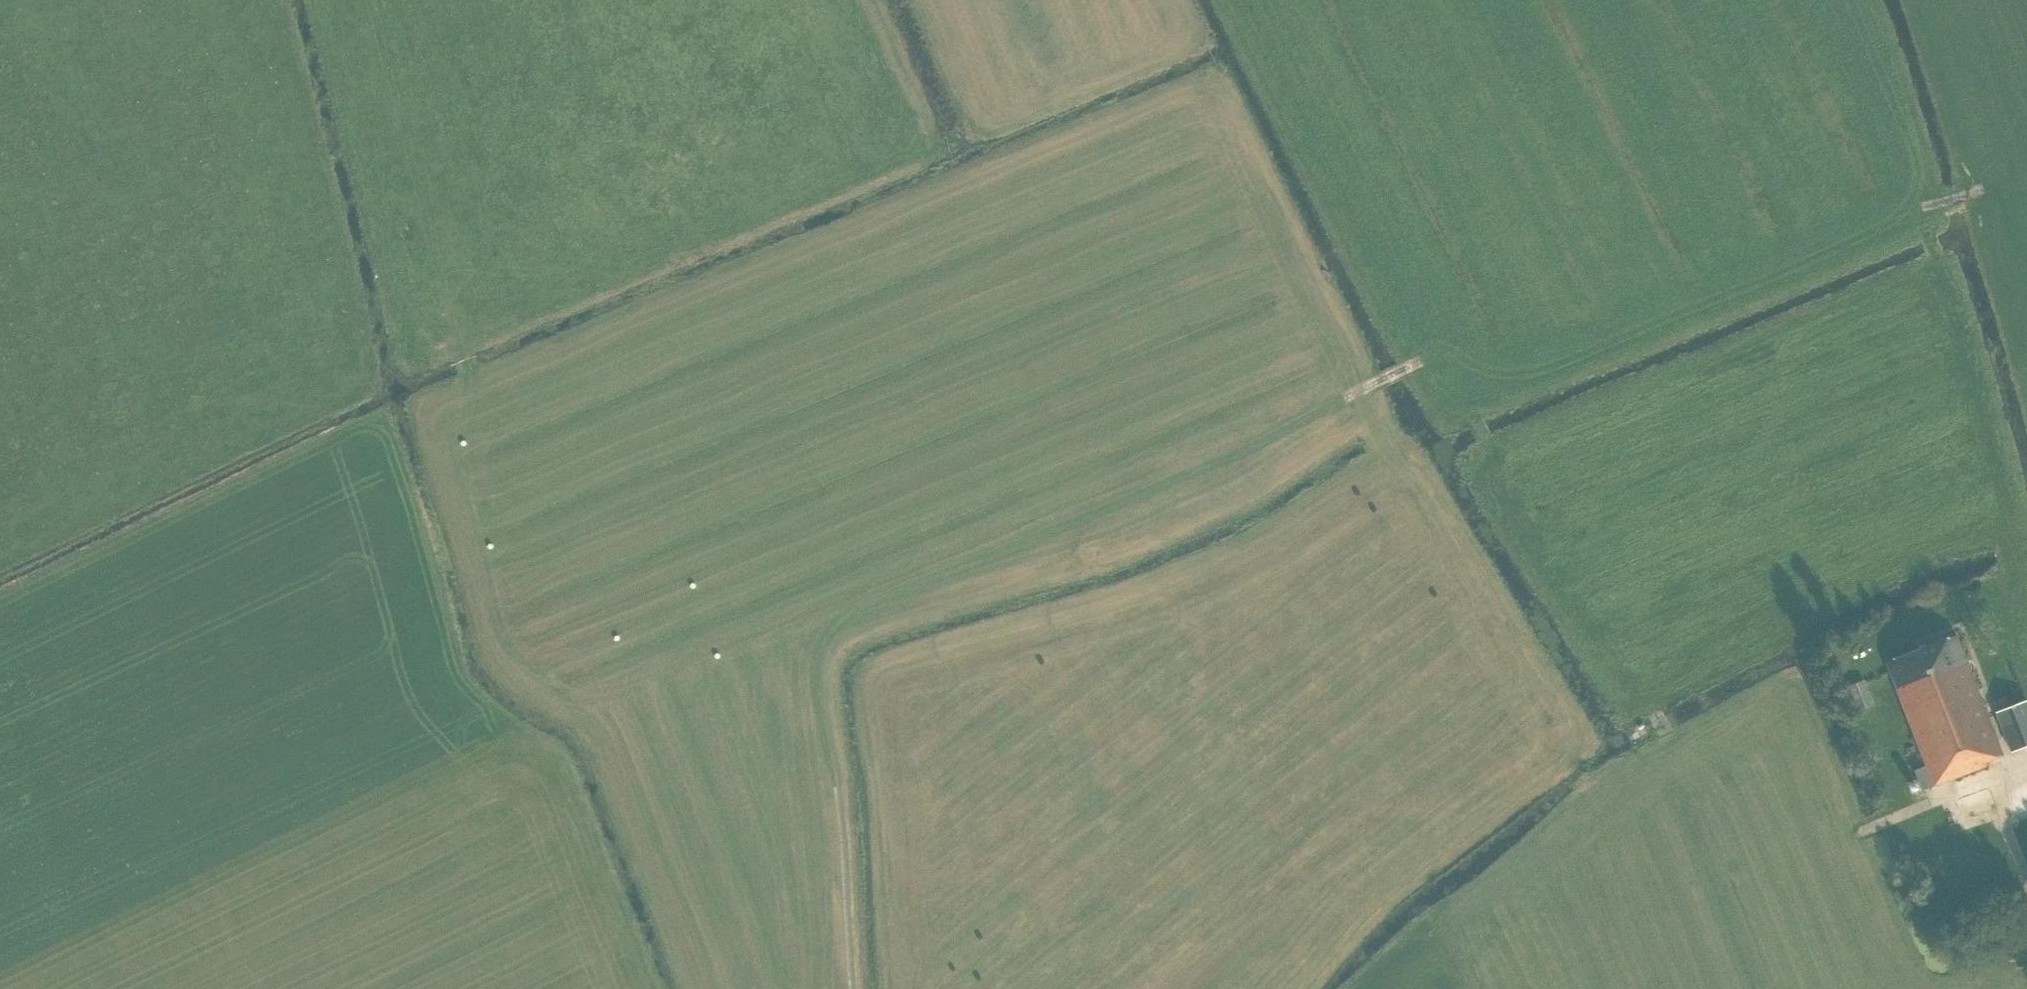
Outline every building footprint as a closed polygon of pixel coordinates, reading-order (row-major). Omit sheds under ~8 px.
[(1986,762),(2003,755),(1970,669),(1971,666),(1968,659),(1966,658),(1956,634),(1886,662),(1927,766),(1915,770),(1923,789),(1987,765),(1986,762)] [(2026,746),(2026,717),(2002,727),(2012,752),(2026,746)] [(1892,820),(1908,809),(1903,802),(1887,812),(1892,820)]
